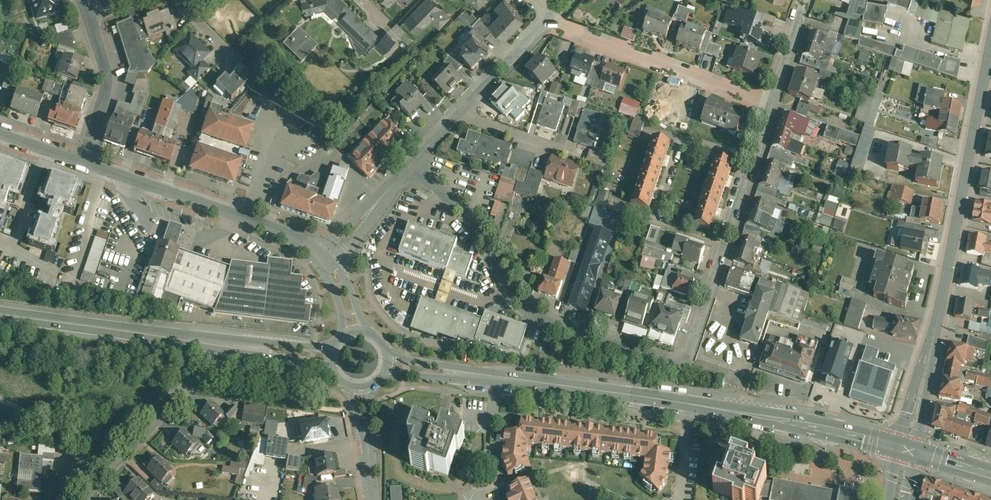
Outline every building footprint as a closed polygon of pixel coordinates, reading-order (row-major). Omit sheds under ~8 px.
[(31,1),(36,17),(59,10),(56,0),(34,0),(31,1)] [(306,12),(324,8),(325,7),(340,23),(352,11),(341,0),(303,0),(306,12)] [(406,20),(418,32),(433,16),(442,24),(450,16),(433,0),(426,0),(406,20)] [(490,24),(494,29),(504,38),(523,18),(505,0),(503,0),(496,8),(501,13),(490,24)] [(848,11),(852,13),(864,17),(868,0),(851,0),(848,11)] [(970,16),(953,9),(938,5),(924,0),(868,0),(864,17),(863,26),(861,38),(860,41),(859,46),(893,58),(901,60),(904,61),(915,65),(938,73),(957,80),(961,61),(963,52),(970,16)] [(680,3),(674,18),(680,20),(685,5),(680,3)] [(695,8),(686,4),(685,5),(680,20),(686,22),(690,12),(693,13),(695,8)] [(150,12),(137,17),(137,19),(132,21),(140,42),(144,40),(149,38),(148,34),(166,27),(167,31),(176,27),(173,20),(170,21),(167,14),(165,15),(163,9),(152,14),(151,13),(150,12)] [(754,18),(730,10),(725,24),(733,27),(733,24),(748,29),(745,39),(767,46),(771,35),(759,31),(763,21),(763,20),(758,19),(755,17),(754,18)] [(381,39),(352,11),(340,23),(353,35),(360,51),(371,40),(375,44),(381,39)] [(777,18),(760,13),(758,19),(763,20),(763,21),(775,25),(777,18)] [(864,17),(852,13),(845,36),(860,41),(863,26),(864,17)] [(673,23),(650,14),(644,32),(653,35),(653,34),(667,39),(673,23)] [(490,24),(481,15),(473,24),(477,28),(486,37),(494,29),(490,24)] [(132,20),(116,26),(130,68),(128,74),(137,74),(148,73),(157,63),(152,59),(149,52),(149,51),(144,40),(140,42),(132,21),(132,20)] [(707,32),(685,24),(684,27),(684,26),(677,44),(700,52),(707,35),(706,34),(707,32)] [(626,27),(622,37),(636,42),(640,32),(626,27)] [(486,37),(477,28),(473,33),(482,41),(486,37)] [(297,29),(282,45),(292,55),(308,39),(297,29)] [(71,30),(56,35),(59,46),(76,52),(73,43),(75,42),(71,30)] [(416,40),(405,30),(400,36),(410,45),(416,40)] [(381,39),(375,44),(384,53),(389,47),(391,48),(395,44),(393,43),(395,41),(387,33),(381,39)] [(482,41),(473,33),(463,43),(482,60),(479,57),(488,47),(482,41)] [(828,39),(810,33),(806,44),(822,50),(822,49),(833,53),(837,40),(829,37),(828,39)] [(195,44),(194,43),(190,38),(177,51),(193,67),(194,68),(201,60),(208,54),(198,44),(195,44)] [(316,47),(308,39),(292,55),(301,63),(316,47)] [(457,55),(456,56),(465,64),(472,71),(482,60),(463,43),(466,46),(457,55)] [(722,47),(709,43),(705,54),(718,58),(722,47)] [(822,50),(806,44),(802,56),(814,60),(814,62),(828,67),(833,53),(822,50)] [(76,52),(59,46),(56,54),(64,57),(66,58),(66,57),(74,60),(76,52)] [(457,55),(452,50),(447,56),(449,58),(460,69),(465,64),(456,56),(457,55)] [(762,57),(740,50),(737,60),(736,60),(733,69),(755,76),(762,57)] [(582,59),(577,57),(578,57),(577,56),(572,71),(589,76),(588,77),(589,77),(590,74),(594,63),(595,61),(594,60),(594,61),(584,57),(583,56),(582,59)] [(814,60),(802,56),(800,64),(821,71),(823,72),(823,71),(826,72),(828,67),(814,62),(814,60)] [(74,60),(66,57),(66,58),(64,57),(57,74),(77,80),(83,63),(74,60)] [(555,72),(540,57),(527,71),(542,85),(555,72)] [(460,69),(449,58),(444,63),(447,66),(449,68),(450,68),(456,74),(460,69)] [(901,60),(893,58),(889,70),(901,73),(904,61),(901,60)] [(710,70),(713,63),(702,59),(700,67),(710,70)] [(201,60),(194,68),(193,67),(188,72),(197,82),(210,69),(201,60)] [(600,65),(594,63),(590,74),(596,76),(600,65)] [(447,66),(432,82),(447,96),(462,80),(456,74),(450,68),(449,68),(447,66)] [(603,78),(599,90),(603,92),(607,82),(620,87),(625,72),(617,69),(616,68),(613,66),(611,67),(608,66),(603,78)] [(818,78),(798,71),(794,82),(815,89),(818,78)] [(826,72),(823,71),(823,72),(821,71),(818,78),(836,84),(839,76),(826,72)] [(236,74),(229,80),(225,76),(218,83),(227,91),(225,94),(231,100),(247,84),(236,74)] [(603,78),(596,76),(592,88),(599,90),(603,78)] [(12,79),(6,77),(2,88),(9,90),(12,79)] [(55,83),(46,80),(42,91),(51,94),(55,83)] [(149,81),(137,81),(133,94),(137,95),(133,106),(130,114),(135,115),(135,116),(141,117),(149,92),(149,81)] [(554,82),(551,93),(557,95),(561,84),(554,82)] [(815,89),(794,82),(790,94),(811,101),(812,97),(821,100),(824,92),(815,89)] [(65,86),(55,83),(51,94),(61,97),(65,86)] [(419,97),(407,85),(397,96),(398,97),(392,104),(400,112),(402,110),(413,120),(418,115),(416,113),(422,107),(426,104),(422,100),(419,97)] [(508,85),(492,102),(505,114),(510,108),(513,111),(519,105),(522,108),(531,99),(523,92),(520,96),(508,85)] [(87,94),(65,86),(61,97),(59,107),(80,114),(87,94)] [(872,125),(882,93),(873,90),(872,95),(860,92),(852,120),(872,125)] [(36,98),(17,91),(14,100),(15,101),(13,109),(11,108),(11,109),(36,118),(42,98),(36,96),(36,98)] [(548,93),(542,91),(538,104),(544,106),(546,99),(548,93)] [(962,106),(938,101),(939,94),(928,91),(926,99),(925,98),(925,100),(926,100),(924,109),(942,112),(941,117),(959,120),(962,106)] [(703,100),(682,93),(681,94),(676,92),(670,109),(671,109),(665,127),(679,131),(686,113),(688,114),(690,107),(700,111),(701,107),(703,100)] [(163,102),(155,129),(157,130),(154,139),(161,142),(174,105),(181,98),(177,95),(174,99),(167,97),(165,103),(163,102)] [(439,106),(427,95),(422,100),(426,104),(422,107),(430,115),(439,106)] [(197,102),(182,97),(181,98),(184,101),(181,110),(193,114),(197,102)] [(174,105),(161,142),(169,144),(181,110),(184,101),(181,98),(174,105)] [(546,99),(544,106),(537,125),(556,131),(565,106),(546,99)] [(580,102),(573,100),(568,117),(574,119),(575,118),(580,102)] [(812,105),(800,101),(796,113),(808,117),(812,105)] [(133,106),(119,102),(113,118),(132,125),(135,116),(135,115),(130,114),(133,106)] [(580,102),(575,118),(581,120),(584,110),(585,111),(587,104),(580,102)] [(743,114),(709,102),(707,109),(702,121),(737,133),(743,114)] [(253,128),(221,117),(223,109),(212,104),(189,170),(227,183),(232,184),(233,184),(235,179),(241,163),(246,165),(250,152),(245,150),(253,128)] [(513,111),(510,114),(517,120),(525,111),(522,108),(519,105),(513,111)] [(661,112),(642,105),(638,117),(646,120),(656,124),(661,112)] [(80,114),(59,107),(56,114),(50,113),(47,122),(75,131),(82,115),(80,114)] [(700,111),(696,119),(702,121),(707,109),(701,107),(700,111)] [(585,111),(584,110),(581,120),(574,142),(591,148),(595,138),(597,139),(605,116),(592,112),(585,111)] [(808,122),(783,114),(776,137),(791,141),(792,142),(794,135),(803,138),(808,122)] [(399,125),(390,117),(386,121),(394,130),(399,125)] [(635,118),(629,135),(639,139),(646,120),(638,117),(637,119),(635,118)] [(941,117),(940,120),(929,117),(926,129),(938,131),(938,132),(956,136),(959,120),(941,117)] [(132,125),(113,118),(105,141),(125,148),(133,125),(132,125)] [(386,121),(350,159),(370,178),(378,169),(378,170),(382,165),(393,153),(394,153),(398,149),(397,148),(405,140),(394,130),(386,121)] [(841,129),(829,125),(825,137),(837,141),(841,129)] [(858,148),(851,171),(862,175),(877,129),(865,125),(858,148)] [(861,137),(841,129),(837,141),(840,142),(840,141),(858,148),(861,137)] [(481,135),(469,131),(466,141),(462,140),(458,151),(462,152),(463,150),(469,152),(468,155),(474,157),(476,153),(486,157),(484,160),(497,164),(498,161),(507,164),(511,152),(510,151),(512,145),(497,140),(496,144),(491,142),(492,141),(481,137),(481,135)] [(148,135),(140,133),(134,151),(155,158),(161,142),(154,139),(147,137),(148,135)] [(791,141),(776,137),(772,148),(790,153),(792,148),(789,147),(791,141)] [(940,138),(930,137),(928,146),(937,149),(940,138)] [(653,138),(633,200),(650,206),(670,143),(653,138)] [(169,144),(161,142),(155,158),(170,163),(176,147),(169,144)] [(911,152),(892,149),(888,169),(907,172),(908,168),(910,160),(911,152)] [(608,157),(590,151),(586,162),(605,168),(608,157)] [(781,158),(770,153),(768,159),(792,167),(794,162),(781,158)] [(796,157),(783,153),(781,158),(794,162),(796,157)] [(2,232),(11,205),(6,204),(8,199),(20,203),(32,167),(0,156),(0,232),(2,232)] [(716,158),(695,221),(713,227),(734,164),(716,158)] [(580,167),(555,159),(553,165),(550,164),(546,177),(555,181),(556,178),(574,184),(580,167)] [(941,163),(922,159),(922,162),(910,160),(908,168),(920,170),(918,183),(936,187),(941,163)] [(790,169),(767,161),(763,173),(779,179),(781,173),(788,176),(790,169)] [(522,168),(512,165),(511,169),(506,168),(503,177),(518,182),(522,168)] [(348,170),(340,167),(338,172),(347,175),(348,170)] [(530,171),(522,168),(518,182),(526,184),(530,171)] [(321,202),(299,194),(288,190),(281,208),(330,225),(347,175),(338,172),(332,170),(324,193),(321,202)] [(543,175),(530,170),(530,171),(526,184),(538,189),(543,175)] [(983,172),(979,189),(990,192),(990,174),(983,172)] [(311,179),(298,175),(288,183),(288,188),(288,189),(288,190),(299,194),(321,202),(324,193),(318,191),(321,181),(317,174),(318,174),(317,173),(311,179)] [(779,179),(763,173),(759,185),(779,191),(781,185),(777,184),(779,179)] [(84,185),(50,174),(40,204),(51,207),(46,220),(39,217),(29,246),(53,254),(66,213),(74,216),(84,185)] [(503,177),(502,177),(495,198),(511,203),(518,182),(503,177)] [(526,184),(518,182),(515,191),(535,198),(538,189),(526,184)] [(779,191),(759,185),(757,193),(768,196),(777,199),(779,191)] [(788,188),(782,186),(780,193),(789,196),(791,190),(788,188)] [(914,192),(894,186),(892,192),(890,192),(888,199),(894,200),(910,205),(914,192)] [(611,193),(601,190),(595,207),(606,211),(611,193)] [(768,196),(757,193),(755,198),(766,202),(766,201),(768,196)] [(415,198),(405,194),(403,199),(413,203),(415,198)] [(777,199),(768,196),(766,201),(777,204),(779,199),(777,199)] [(776,207),(754,200),(751,212),(772,219),(776,207)] [(942,205),(925,201),(923,210),(913,208),(911,218),(911,219),(921,221),(939,224),(942,205)] [(492,216),(498,218),(495,226),(502,229),(510,206),(497,202),(492,216)] [(977,203),(973,221),(990,224),(990,220),(990,206),(977,203)] [(594,209),(587,206),(583,218),(590,221),(594,209)] [(607,211),(595,207),(594,209),(590,221),(589,225),(601,229),(607,211)] [(772,219),(751,212),(747,223),(773,232),(777,220),(772,219)] [(841,231),(844,220),(833,217),(830,228),(841,231)] [(911,218),(907,218),(906,223),(920,226),(921,221),(911,219),(911,218)] [(457,241),(409,224),(399,253),(447,270),(454,251),(457,241)] [(769,233),(746,225),(744,231),(767,238),(769,233)] [(926,228),(915,225),(913,234),(925,237),(926,228)] [(97,229),(81,281),(93,284),(110,233),(97,229)] [(612,236),(595,230),(569,307),(587,313),(612,236)] [(744,231),(743,231),(741,238),(759,244),(763,237),(744,231)] [(913,234),(905,233),(901,249),(921,253),(925,237),(913,234)] [(987,240),(971,237),(968,253),(983,256),(984,252),(986,244),(987,240)] [(759,244),(741,238),(737,249),(756,255),(759,244)] [(704,249),(677,240),(676,242),(675,243),(674,245),(675,246),(674,248),(685,251),(683,258),(700,264),(704,249)] [(675,252),(646,242),(642,254),(671,264),(675,252)] [(818,253),(820,244),(812,242),(809,251),(818,253)] [(229,268),(159,244),(152,266),(147,265),(135,299),(176,313),(180,300),(214,311),(216,312),(230,269),(229,268)] [(580,251),(573,248),(569,261),(576,263),(580,251)] [(756,255),(737,249),(733,261),(745,265),(752,267),(754,261),(753,261),(755,256),(760,257),(760,256),(756,255)] [(473,257),(454,251),(447,270),(466,277),(473,257)] [(913,268),(894,263),(895,260),(878,255),(878,256),(880,257),(874,278),(881,280),(876,297),(891,301),(890,303),(904,307),(913,278),(911,277),(913,268)] [(652,269),(654,259),(640,256),(637,266),(652,269)] [(556,259),(550,279),(545,278),(539,293),(559,299),(571,264),(556,259)] [(269,270),(253,268),(253,265),(247,264),(247,267),(231,265),(229,268),(230,269),(216,312),(214,311),(214,313),(306,324),(307,309),(302,309),(303,295),(298,294),(299,280),(287,278),(289,265),(270,262),(269,270)] [(752,267),(745,265),(743,272),(760,278),(762,273),(752,269),(752,267)] [(743,272),(731,268),(725,288),(756,298),(752,309),(751,309),(746,322),(748,323),(744,335),(749,337),(749,339),(759,342),(768,314),(778,284),(760,278),(743,272)] [(965,268),(961,285),(977,288),(978,283),(990,286),(990,274),(981,272),(981,271),(965,268)] [(678,275),(667,271),(665,279),(674,282),(675,283),(678,275)] [(694,280),(678,275),(675,283),(673,290),(689,296),(694,280)] [(856,282),(845,278),(842,288),(846,290),(844,296),(855,300),(857,293),(853,292),(856,282)] [(674,282),(665,279),(663,285),(672,288),(674,282)] [(632,283),(627,281),(623,292),(628,294),(632,283)] [(642,286),(632,283),(628,294),(635,296),(638,297),(642,286)] [(810,294),(778,284),(768,314),(800,324),(804,311),(810,294)] [(671,295),(659,291),(655,303),(659,305),(659,304),(666,306),(667,301),(669,301),(671,295)] [(615,297),(602,293),(596,311),(615,317),(621,299),(623,295),(616,293),(615,297)] [(638,297),(635,296),(626,321),(650,329),(655,314),(653,313),(652,315),(650,315),(654,302),(638,297)] [(483,319),(425,299),(424,301),(425,301),(415,328),(434,335),(436,331),(455,338),(456,334),(476,340),(478,336),(483,319)] [(841,324),(855,329),(863,304),(849,299),(841,324)] [(974,304),(958,300),(954,317),(970,321),(971,316),(973,308),(974,304)] [(666,306),(659,304),(659,305),(655,314),(650,329),(676,337),(681,321),(684,312),(683,312),(666,306)] [(689,311),(684,309),(683,312),(684,312),(681,321),(687,323),(692,309),(690,308),(689,311)] [(990,312),(978,309),(973,308),(971,316),(988,320),(988,319),(990,312)] [(524,325),(486,311),(483,319),(478,336),(500,344),(502,340),(517,346),(519,345),(521,339),(520,337),(524,325)] [(833,322),(804,312),(801,322),(830,332),(833,322)] [(909,321),(903,320),(902,321),(895,320),(894,322),(876,319),(874,329),(893,333),(892,335),(915,340),(919,323),(909,321)] [(676,337),(650,329),(648,337),(673,345),(676,337)] [(819,343),(800,336),(796,347),(815,354),(819,343)] [(988,342),(969,336),(967,347),(975,348),(974,349),(986,352),(988,342)] [(782,341),(771,337),(768,346),(778,349),(779,347),(778,346),(780,341),(782,341)] [(835,340),(821,384),(841,390),(855,347),(835,340)] [(782,341),(780,341),(778,346),(779,347),(778,349),(768,346),(761,368),(806,383),(815,354),(796,347),(789,345),(790,343),(782,341)] [(967,347),(950,343),(947,362),(964,366),(966,360),(972,361),(974,349),(975,348),(967,347)] [(867,348),(861,366),(894,376),(897,368),(877,361),(880,352),(867,348)] [(964,366),(947,362),(943,378),(961,382),(961,381),(959,381),(962,367),(962,366),(964,366)] [(861,366),(860,365),(852,391),(885,402),(894,376),(861,366)] [(962,367),(959,381),(961,381),(961,382),(969,383),(969,381),(976,383),(976,384),(989,388),(990,388),(990,378),(968,372),(969,369),(962,367)] [(961,382),(943,378),(939,397),(961,401),(962,393),(959,392),(961,382)] [(885,402),(852,391),(850,398),(876,407),(880,407),(884,405),(885,402)] [(210,403),(201,413),(214,425),(219,420),(224,415),(210,403)] [(266,425),(268,406),(246,403),(244,422),(266,425)] [(960,405),(957,412),(960,413),(958,417),(957,421),(963,423),(964,420),(966,421),(968,416),(976,418),(976,417),(990,422),(990,418),(990,415),(960,405)] [(224,415),(219,420),(224,425),(237,411),(232,407),(224,415)] [(956,410),(937,407),(933,425),(935,429),(943,432),(948,419),(953,421),(953,420),(956,412),(956,410)] [(990,422),(976,417),(976,418),(975,422),(988,426),(990,422)] [(957,421),(953,420),(953,421),(948,419),(943,432),(969,440),(973,427),(963,423),(957,421)] [(520,434),(506,433),(503,463),(509,476),(530,465),(527,459),(529,445),(591,453),(594,429),(522,420),(520,434)] [(322,422),(321,422),(303,425),(304,438),(305,439),(306,440),(308,441),(309,441),(313,441),(313,443),(328,441),(326,426),(325,426),(324,424),(323,423),(322,422)] [(440,436),(430,433),(432,429),(417,423),(411,440),(418,443),(414,451),(417,452),(412,465),(429,471),(430,468),(448,474),(457,450),(460,452),(465,437),(451,432),(452,428),(444,425),(440,436)] [(208,430),(195,428),(193,437),(204,439),(207,435),(208,430)] [(658,437),(594,429),(591,453),(646,459),(644,473),(640,477),(659,493),(667,483),(671,453),(657,451),(658,437)] [(198,444),(185,432),(179,437),(178,437),(177,436),(175,437),(174,437),(173,438),(173,439),(173,440),(173,442),(174,443),(174,444),(185,455),(186,453),(188,455),(190,453),(193,456),(194,455),(197,458),(203,451),(197,446),(198,444)] [(213,440),(207,435),(204,439),(209,444),(213,440)] [(289,442),(268,439),(266,456),(286,459),(289,442)] [(55,446),(39,445),(38,456),(42,456),(43,453),(55,454),(55,446)] [(38,456),(20,454),(19,471),(31,472),(30,481),(18,480),(17,489),(40,491),(43,460),(43,457),(42,456),(38,456)] [(732,454),(722,480),(719,479),(714,492),(734,499),(746,499),(746,498),(746,499),(759,499),(760,497),(767,478),(754,473),(755,470),(746,467),(748,460),(732,454)] [(169,464),(163,459),(161,461),(158,458),(157,458),(154,456),(146,466),(149,468),(147,469),(156,477),(161,482),(172,470),(167,466),(169,464)] [(331,456),(315,458),(318,476),(333,474),(331,456)] [(301,459),(291,457),(288,470),(298,472),(301,459)] [(232,470),(224,468),(222,475),(230,476),(232,470)] [(31,472),(19,471),(18,480),(30,481),(31,472)] [(161,482),(156,477),(149,484),(155,490),(161,490),(165,485),(161,482)] [(316,481),(306,478),(304,485),(315,488),(316,481)] [(929,479),(927,480),(926,480),(922,492),(920,498),(924,499),(925,499),(927,494),(933,496),(938,482),(931,479),(932,479),(929,478),(929,479)] [(509,489),(513,497),(507,499),(535,499),(534,497),(536,497),(529,480),(509,489)] [(774,480),(774,483),(766,482),(760,497),(771,499),(770,499),(831,499),(833,492),(774,480)] [(123,494),(130,499),(147,499),(151,495),(136,481),(123,494)] [(938,482),(933,496),(938,498),(937,499),(942,499),(948,485),(943,483),(938,482)] [(948,485),(942,499),(953,499),(957,488),(952,487),(952,486),(948,485)] [(400,486),(387,487),(387,499),(400,499),(400,486)] [(842,488),(840,499),(860,499),(862,494),(854,493),(854,490),(842,488)] [(957,488),(953,499),(963,499),(966,491),(962,490),(957,488)] [(327,492),(327,491),(315,493),(317,499),(338,499),(336,490),(327,492)] [(963,499),(974,499),(976,495),(971,493),(966,491),(963,499)]
